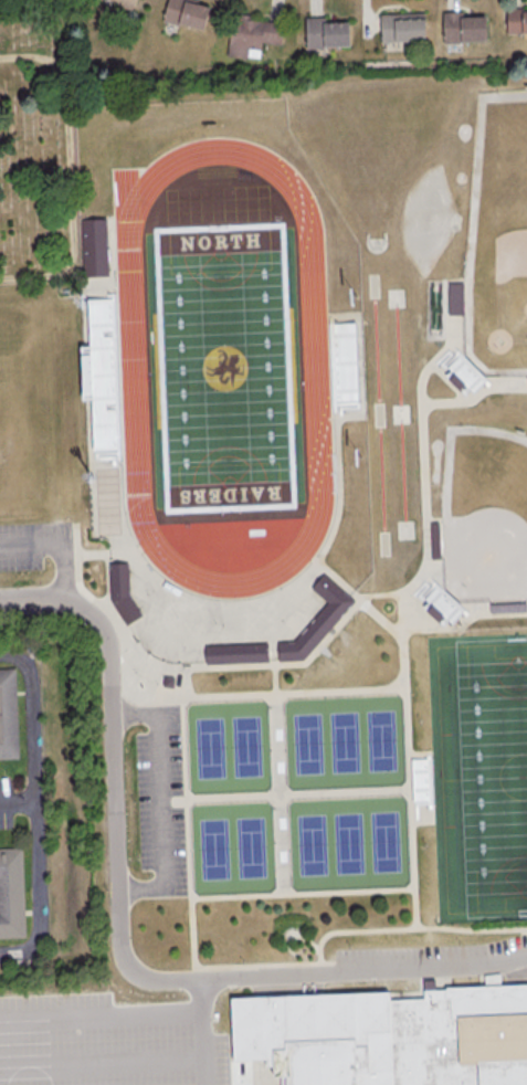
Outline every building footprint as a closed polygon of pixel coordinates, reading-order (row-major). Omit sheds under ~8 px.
[(130,10),(135,0),(109,0),(130,10)] [(209,4),(194,0),(166,0),(162,19),(203,29),(209,4)] [(526,31),(526,9),(506,9),(506,32),(526,31)] [(442,41),(486,40),(485,15),(461,16),(461,11),(442,11),(442,41)] [(424,40),(424,12),(379,13),(380,41),(424,40)] [(305,47),(348,46),(348,21),(324,21),(324,16),(304,16),(305,47)] [(105,220),(107,277),(83,280),(80,221),(105,220)] [(462,314),(462,282),(447,282),(447,314),(462,314)] [(467,385),(473,391),(485,379),(460,353),(443,369),(462,389),(467,385)] [(74,357),(85,356),(86,392),(76,393),(74,357)] [(293,643),(327,604),(310,589),(324,573),(355,602),(303,661),(278,662),(277,644),(293,643)] [(489,604),(490,612),(526,611),(526,602),(489,604)] [(204,647),(267,644),(268,662),(205,665),(204,647)] [(20,758),(0,759),(0,670),(15,670),(20,758)] [(162,687),(165,677),(173,680),(171,688),(162,687)] [(24,938),(0,939),(0,849),(21,849),(24,938)] [(442,988),(526,984),(526,1084),(279,1084),(278,1077),(266,1077),(266,1060),(229,1062),(225,999),(322,994),(384,991),(386,1000),(422,999),(421,981),(434,981),(434,991),(442,990),(442,988)]
